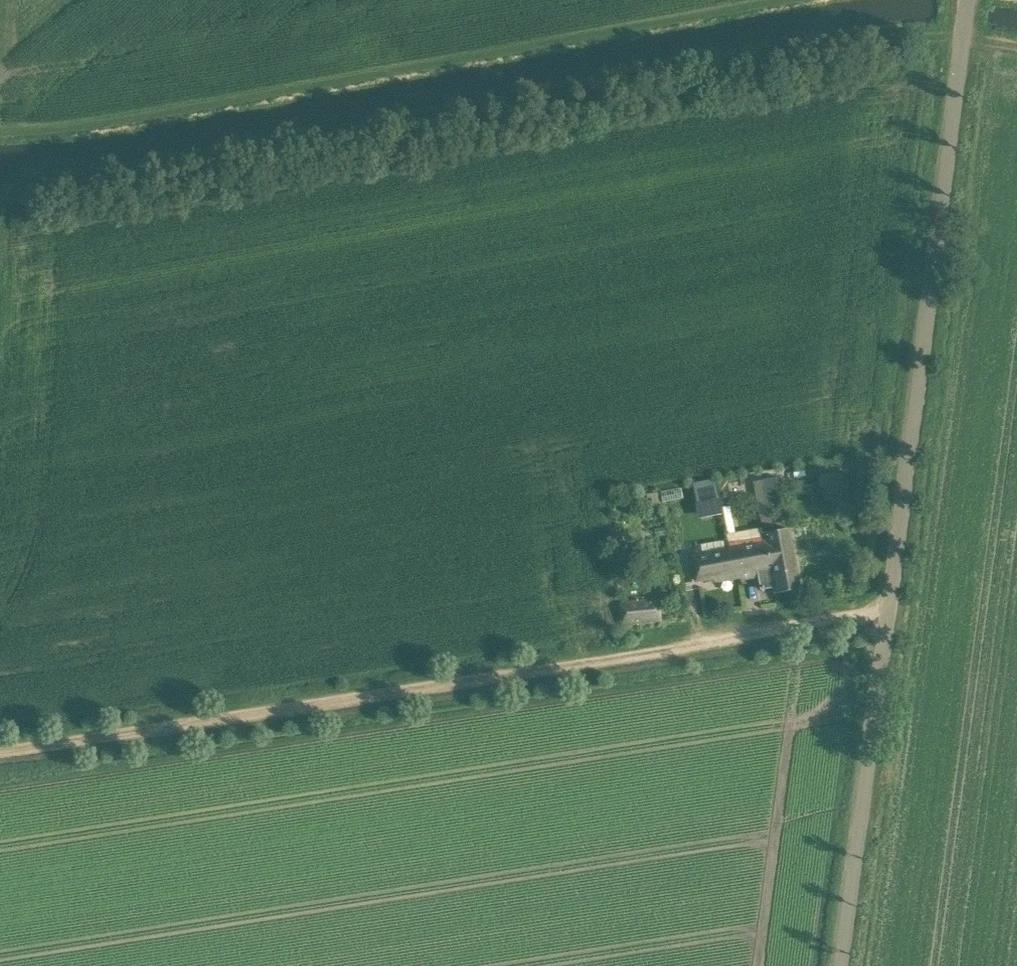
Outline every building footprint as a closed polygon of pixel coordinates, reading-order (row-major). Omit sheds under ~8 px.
[(778,478),(763,480),(767,505),(782,502),(778,478)] [(721,511),(714,480),(695,484),(702,515),(721,511)] [(770,516),(760,517),(762,528),(772,526),(770,516)] [(729,539),(730,546),(691,554),(696,580),(715,577),(716,580),(740,575),(741,579),(758,575),(761,589),(773,587),(774,593),(798,589),(787,528),(768,532),(729,539)] [(620,603),(622,624),(660,619),(658,599),(620,603)] [(715,603),(710,600),(705,607),(711,611),(715,603)]
